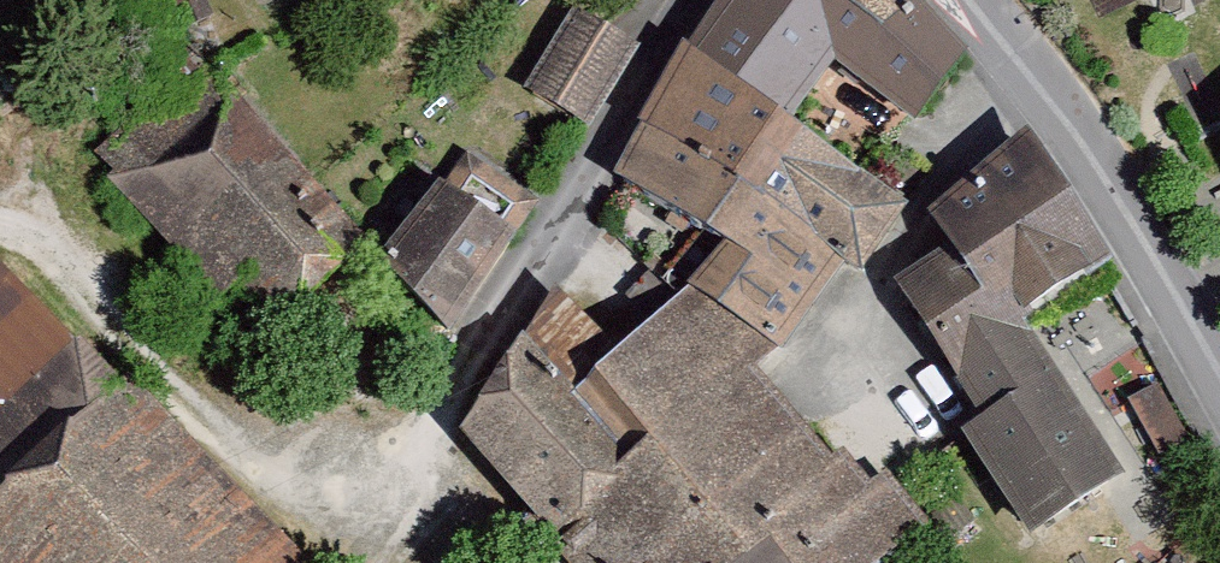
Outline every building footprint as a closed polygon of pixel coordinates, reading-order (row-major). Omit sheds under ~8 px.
[(900,0),(705,0),(674,43),(864,196),(951,67),(900,0)] [(616,55),(558,20),(509,99),(568,135),(616,55)] [(674,43),(606,180),(699,248),(666,294),(759,356),(802,258),(847,282),(884,212),(864,196),(674,43)] [(92,174),(242,336),(357,241),(213,74),(92,174)] [(1205,127),(1219,160),(1219,120),(1205,127)] [(451,142),(364,266),(433,338),(532,203),(451,142)] [(930,437),(1007,554),(1109,488),(999,320),(1077,269),(1002,155),(909,216),(930,249),(869,288),(956,421),(930,437)] [(107,377),(0,281),(0,480),(107,377)] [(563,562),(874,562),(913,531),(867,472),(857,489),(742,372),(759,356),(666,294),(566,380),(622,447),(544,537),(563,562)] [(501,333),(439,437),(544,537),(622,447),(566,380),(501,333)] [(107,377),(0,480),(0,562),(289,562),(107,377)]
